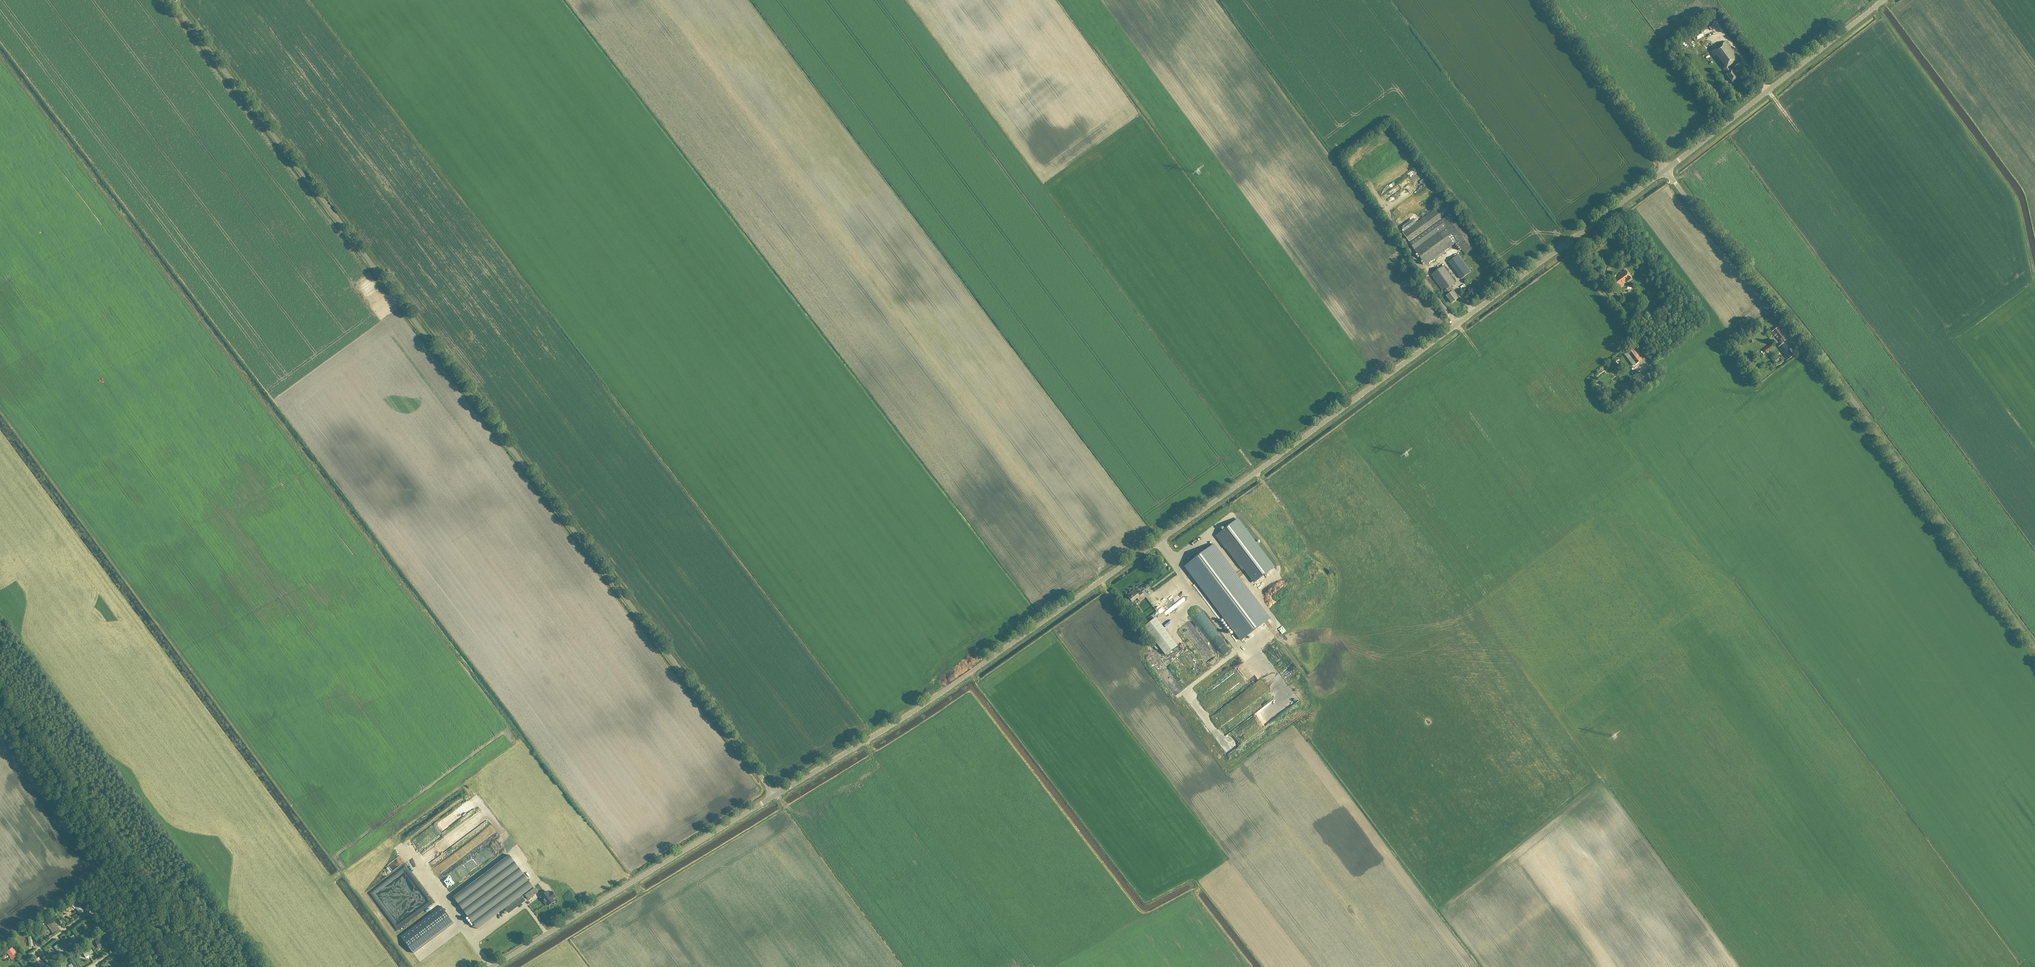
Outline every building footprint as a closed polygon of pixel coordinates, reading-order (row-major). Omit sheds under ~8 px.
[(1731,82),(1737,78),(1732,70),(1731,71),(1728,67),(1739,59),(1726,41),(1711,52),(1724,70),(1727,74),(1726,75),(1731,82)] [(1465,255),(1478,245),(1455,213),(1451,216),(1450,215),(1454,212),(1446,201),(1403,233),(1410,243),(1444,219),(1445,220),(1442,222),(1452,236),(1449,238),(1448,236),(1444,239),(1438,231),(1414,249),(1426,264),(1450,247),(1449,246),(1453,243),(1451,239),(1453,238),(1465,255)] [(1642,273),(1647,270),(1644,265),(1639,269),(1642,273)] [(1443,292),(1445,291),(1448,288),(1456,283),(1443,266),(1431,275),(1443,292)] [(1622,285),(1631,278),(1625,270),(1618,275),(1619,276),(1611,282),(1616,288),(1621,284),(1622,285)] [(358,284),(366,296),(378,288),(370,276),(358,284)] [(1448,288),(1445,291),(1448,295),(1446,296),(1452,303),(1458,299),(1452,291),(1451,292),(1448,288)] [(1627,318),(1632,314),(1629,309),(1624,313),(1627,318)] [(1781,344),(1787,339),(1778,327),(1772,332),(1775,336),(1781,344)] [(1788,360),(1793,356),(1784,343),(1779,347),(1788,360)] [(1766,353),(1773,348),(1770,345),(1764,350),(1766,353)] [(1636,364),(1641,360),(1636,352),(1637,352),(1634,348),(1625,354),(1628,358),(1630,356),(1636,364)] [(1633,376),(1640,386),(1649,379),(1642,369),(1633,376)] [(1274,568),(1238,520),(1222,531),(1224,533),(1222,534),(1223,535),(1218,539),(1225,549),(1228,547),(1254,582),(1274,568)] [(1269,619),(1213,545),(1185,567),(1241,640),(1269,619)] [(1140,601),(1145,597),(1141,591),(1138,594),(1135,590),(1127,595),(1132,602),(1137,598),(1140,601)] [(1163,650),(1175,642),(1156,613),(1143,621),(1163,650)] [(509,855),(453,898),(477,929),(505,908),(506,910),(506,911),(507,913),(508,913),(525,901),(521,896),(533,887),(509,855)] [(541,896),(544,900),(543,901),(545,904),(546,903),(546,904),(548,906),(554,901),(552,899),(555,897),(551,892),(548,894),(546,892),(542,896),(541,896)] [(73,903),(72,905),(80,915),(84,912),(76,902),(74,903),(73,903)] [(413,954),(454,923),(445,911),(404,941),(413,954)] [(52,933),(58,929),(53,921),(47,926),(52,933)] [(94,931),(91,928),(82,934),(85,938),(94,931)] [(80,943),(74,935),(73,936),(72,937),(70,938),(76,946),(80,943)] [(106,945),(103,938),(95,942),(97,946),(98,946),(100,947),(100,948),(106,945)] [(55,946),(54,948),(60,956),(64,953),(58,945),(56,946),(55,946)] [(17,955),(12,948),(6,953),(10,958),(11,960),(12,960),(13,959),(13,958),(17,955)] [(90,948),(82,952),(85,958),(93,953),(90,948)] [(35,960),(40,966),(43,966),(44,966),(38,958),(35,960)] [(73,966),(78,966),(72,959),(69,961),(73,966)]
